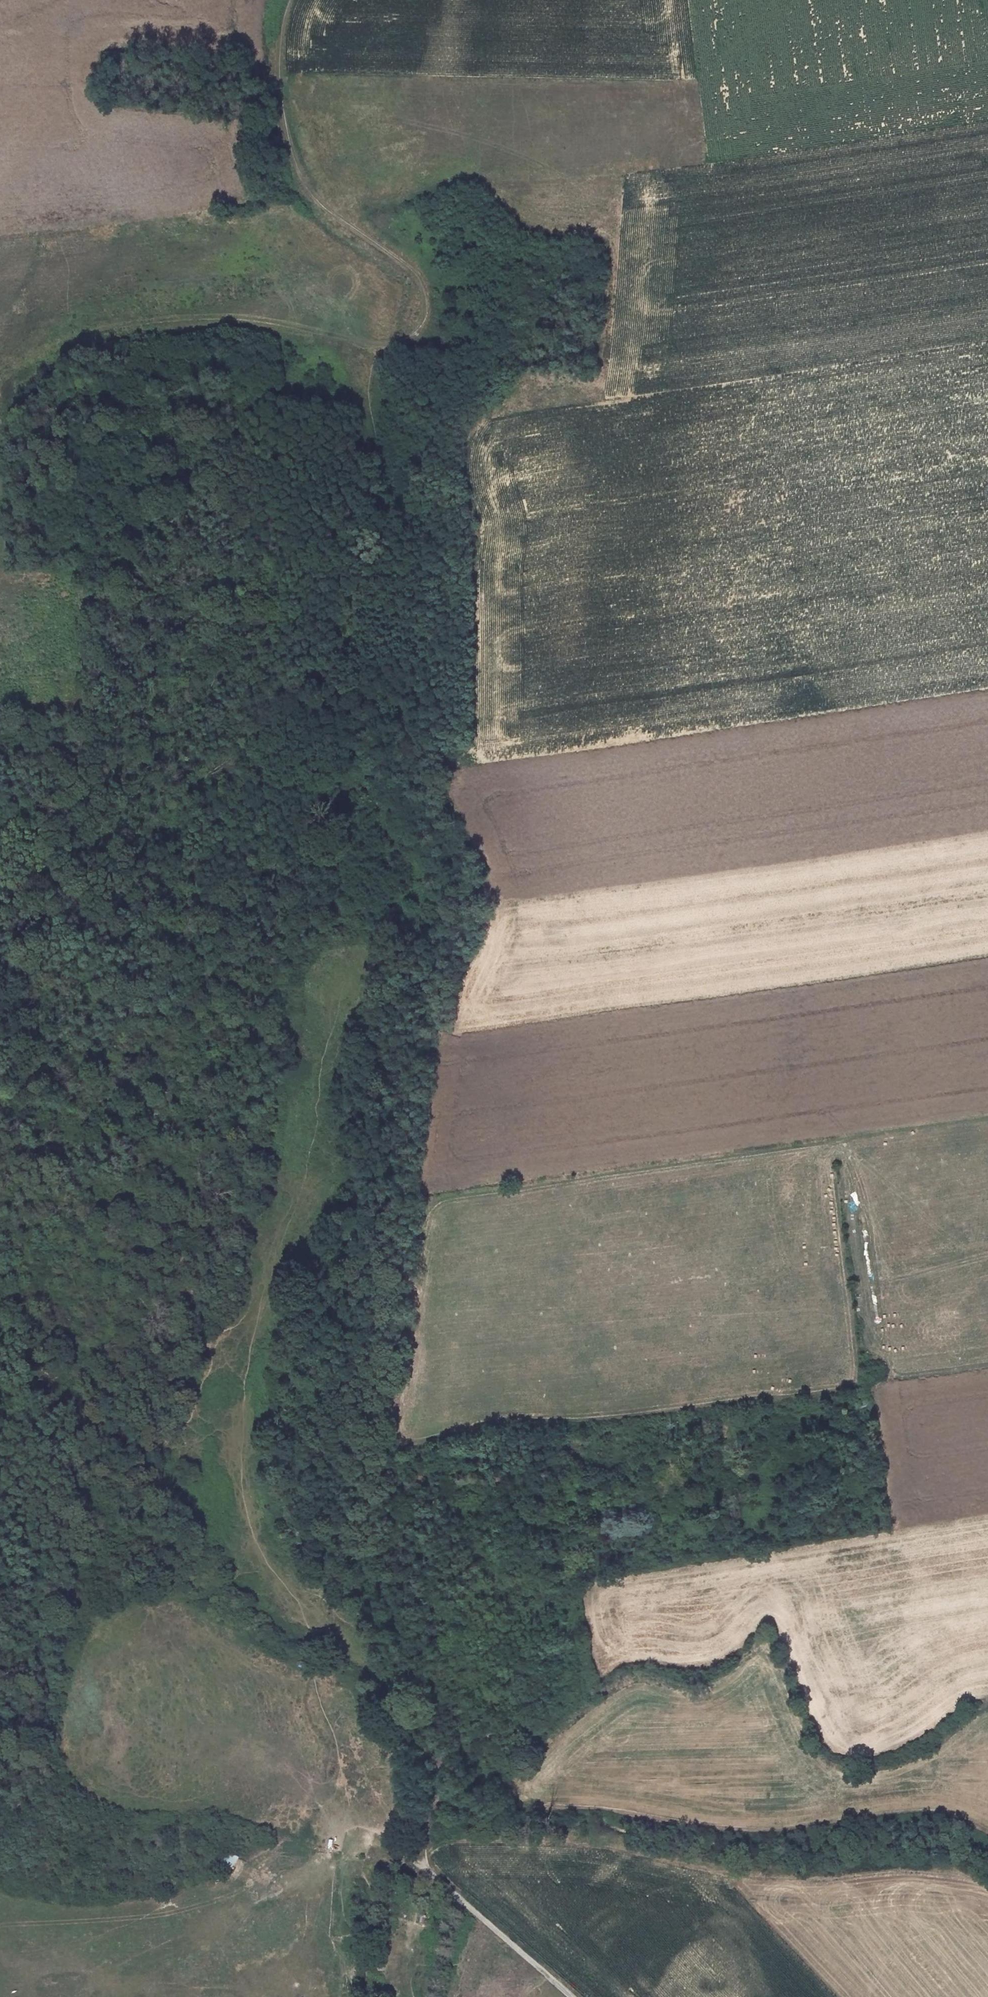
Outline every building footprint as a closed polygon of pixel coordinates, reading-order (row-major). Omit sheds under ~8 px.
[(443,1749),(433,1753),(441,1773),(451,1769),(443,1749)] [(223,1865),(233,1870),(239,1856),(228,1851),(223,1865)]
